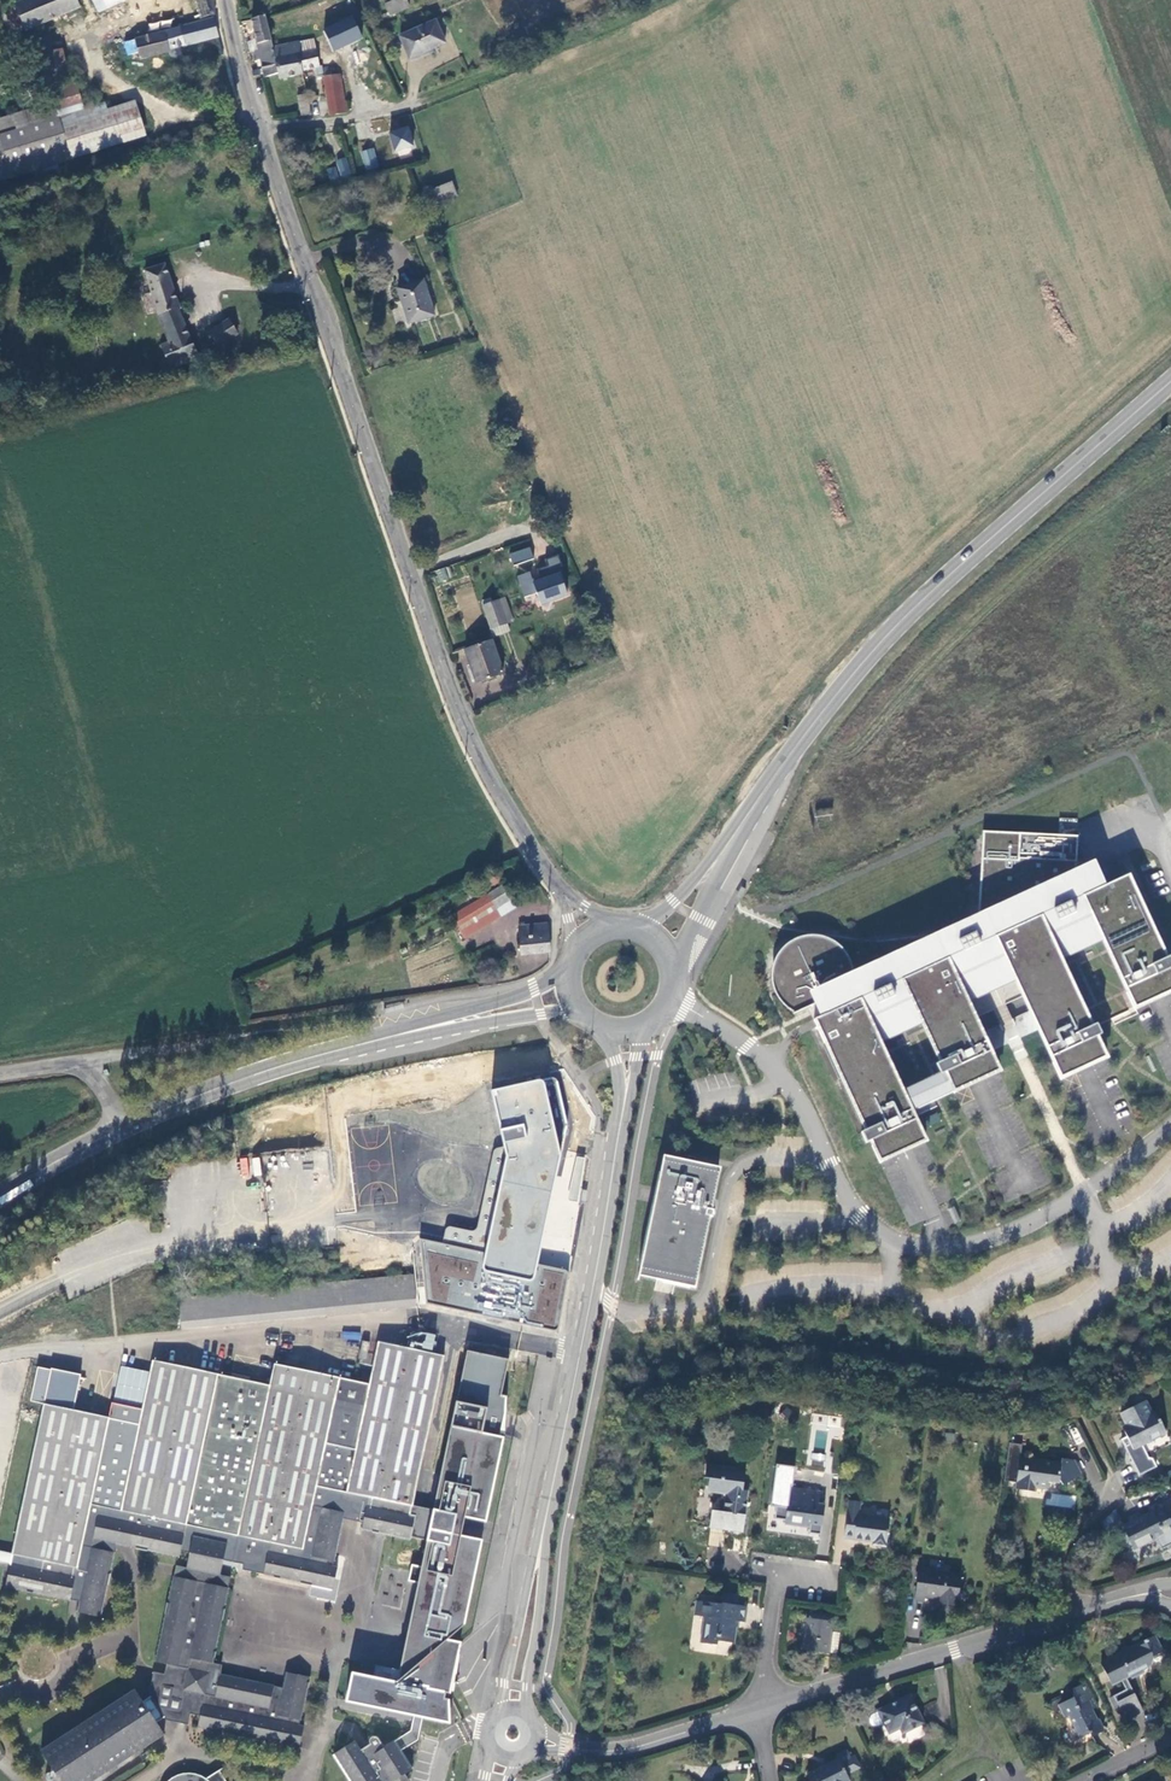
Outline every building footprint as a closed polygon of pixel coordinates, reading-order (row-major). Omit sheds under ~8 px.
[(74,0),(22,0),(15,3),(16,6),(24,26),(24,28),(65,12),(77,7),(74,0)] [(122,0),(90,0),(94,10),(122,0)] [(389,7),(394,17),(414,7),(410,0),(402,0),(389,7)] [(9,31),(24,26),(16,6),(2,12),(9,31)] [(80,16),(77,7),(65,12),(68,21),(80,16)] [(262,47),(258,49),(259,51),(276,49),(276,47),(267,14),(251,19),(253,26),(255,25),(262,47)] [(168,47),(216,36),(212,18),(124,42),(128,53),(138,51),(144,70),(172,62),(168,47)] [(149,22),(149,29),(172,28),(172,21),(149,22)] [(438,21),(404,38),(414,60),(449,43),(438,21)] [(285,80),(306,74),(305,69),(302,54),(320,50),(316,37),(276,47),(276,49),(283,72),(285,80)] [(324,47),(328,64),(340,61),(336,43),(324,47)] [(268,63),(271,75),(283,72),(276,49),(259,51),(263,64),(268,63)] [(67,78),(59,50),(40,55),(48,84),(67,78)] [(327,75),(332,108),(351,105),(345,74),(337,75),(336,67),(329,68),(328,65),(323,66),(320,50),(302,54),(305,69),(318,67),(321,77),(327,75)] [(266,67),(257,70),(259,76),(267,72),(266,67)] [(83,109),(76,83),(53,90),(61,116),(83,109)] [(301,95),(306,114),(315,112),(310,92),(301,95)] [(146,130),(139,106),(95,121),(91,110),(59,120),(54,105),(0,123),(0,176),(146,130)] [(393,154),(414,151),(411,126),(390,129),(393,154)] [(375,148),(365,151),(370,169),(381,165),(375,148)] [(348,158),(340,161),(346,179),(354,176),(348,158)] [(329,179),(337,178),(336,166),(327,168),(329,179)] [(424,178),(428,190),(456,180),(452,169),(424,178)] [(428,190),(425,191),(430,205),(461,193),(456,180),(428,190)] [(179,307),(164,265),(145,271),(168,342),(163,346),(172,367),(198,357),(193,344),(190,343),(177,309),(179,307)] [(427,280),(400,288),(412,324),(439,315),(427,280)] [(227,320),(209,331),(217,344),(235,333),(227,320)] [(530,548),(509,555),(513,567),(534,559),(530,548)] [(530,573),(517,578),(525,599),(537,595),(541,606),(568,597),(558,568),(561,567),(557,556),(544,560),(547,567),(536,570),(538,576),(531,578),(530,573)] [(507,625),(515,622),(506,597),(481,606),(492,637),(509,631),(507,625)] [(503,673),(492,640),(465,651),(477,683),(503,673)] [(987,835),(1019,837),(1019,833),(983,831),(980,883),(984,884),(987,835)] [(821,1017),(814,1020),(818,1028),(825,1043),(828,1042),(829,1045),(827,1046),(864,1128),(866,1127),(867,1130),(861,1132),(866,1143),(871,1141),(880,1162),(902,1151),(926,1141),(912,1111),(940,1098),(954,1092),(976,1082),(1000,1071),(991,1052),(1016,1040),(1038,1030),(1061,1079),(1084,1068),(1106,1057),(1097,1037),(1101,1035),(1097,1026),(1106,1022),(1135,1009),(1159,997),(1170,992),(1170,956),(1165,959),(1163,955),(1165,954),(1138,897),(1137,898),(1132,886),(1134,885),(1129,875),(1099,889),(1091,871),(1075,878),(1077,836),(1019,833),(1019,837),(987,835),(984,884),(980,883),(979,915),(988,916),(988,918),(962,930),(851,981),(852,974),(851,969),(850,964),(845,955),(839,948),(835,945),(827,940),(817,938),(812,937),(807,938),(798,940),(793,942),(789,945),(785,948),(782,952),(777,960),(775,965),(774,970),(773,974),(773,979),(774,984),(777,994),(779,998),(786,1005),(790,1008),(796,1012),(794,1013),(794,1014),(815,1004),(819,1012),(821,1017)] [(500,885),(450,916),(462,935),(512,904),(500,885)] [(550,950),(546,923),(524,925),(522,921),(518,921),(518,926),(516,926),(520,953),(550,950)] [(522,1325),(554,1331),(558,1326),(569,1272),(537,1265),(567,1127),(558,1083),(555,1079),(552,1078),(491,1089),(506,1146),(495,1149),(476,1229),(448,1224),(442,1242),(421,1240),(428,1303),(522,1325)] [(918,1108),(925,1131),(943,1126),(939,1111),(932,1114),(929,1105),(918,1108)] [(239,1159),(241,1177),(261,1175),(259,1156),(239,1159)] [(666,1169),(704,1168),(704,1165),(664,1156),(654,1204),(658,1204),(660,1197),(666,1169)] [(704,1168),(666,1169),(660,1197),(658,1204),(654,1204),(640,1268),(658,1272),(656,1280),(664,1282),(695,1289),(698,1276),(696,1275),(708,1216),(712,1217),(714,1210),(710,1209),(718,1168),(704,1168)] [(947,1209),(949,1224),(959,1222),(956,1207),(947,1209)] [(642,1277),(656,1280),(658,1272),(640,1268),(638,1276),(642,1277)] [(342,1330),(341,1338),(360,1341),(361,1333),(342,1330)] [(11,1564),(6,1586),(80,1602),(78,1612),(99,1617),(114,1552),(107,1551),(109,1541),(116,1543),(179,1556),(180,1551),(189,1553),(186,1567),(183,1567),(181,1577),(174,1576),(156,1662),(166,1664),(164,1674),(154,1672),(149,1693),(151,1696),(143,1701),(136,1690),(41,1751),(60,1780),(93,1780),(164,1734),(157,1723),(164,1718),(166,1720),(188,1724),(190,1715),(200,1716),(198,1726),(299,1748),(304,1725),(299,1724),(292,1723),(292,1719),(300,1720),(309,1677),(287,1673),(283,1688),(282,1693),(273,1690),(274,1686),(221,1674),(213,1663),(228,1587),(223,1585),(225,1575),(220,1574),(223,1560),(243,1565),(243,1569),(334,1589),(339,1567),(332,1566),(327,1565),(328,1560),(333,1561),(342,1518),(344,1511),(365,1517),(363,1523),(362,1529),(428,1542),(400,1684),(353,1674),(346,1703),(450,1724),(450,1700),(445,1699),(446,1693),(451,1694),(461,1643),(447,1640),(464,1624),(482,1541),(505,1438),(507,1396),(501,1395),(509,1360),(468,1352),(432,1519),(410,1515),(444,1355),(379,1342),(375,1356),(368,1354),(365,1371),(371,1373),(365,1405),(153,1360),(139,1424),(45,1404),(13,1554),(0,1552),(0,1562),(11,1564)] [(1145,1402),(1120,1414),(1130,1435),(1120,1440),(1139,1476),(1156,1467),(1152,1459),(1148,1458),(1141,1445),(1165,1433),(1155,1412),(1151,1414),(1145,1402)] [(1020,1460),(1016,1490),(1034,1493),(1035,1487),(1047,1489),(1048,1480),(1059,1482),(1062,1486),(1081,1477),(1074,1462),(1062,1460),(1061,1465),(1020,1460)] [(723,1513),(712,1511),(710,1526),(743,1531),(748,1498),(738,1496),(739,1491),(743,1492),(746,1469),(708,1464),(704,1486),(708,1487),(712,1493),(725,1495),(723,1513)] [(791,1487),(793,1469),(776,1466),(773,1485),(790,1487),(791,1487)] [(809,1533),(819,1535),(823,1506),(819,1505),(819,1494),(789,1490),(790,1487),(773,1485),(771,1499),(777,1499),(775,1513),(786,1515),(785,1524),(810,1528),(809,1533)] [(1074,1509),(1076,1496),(1047,1492),(1045,1504),(1074,1509)] [(858,1516),(860,1503),(848,1502),(843,1539),(872,1543),(872,1546),(885,1548),(889,1521),(858,1516)] [(1121,1526),(1133,1551),(1164,1536),(1166,1541),(1170,1538),(1170,1524),(1163,1509),(1153,1513),(1152,1511),(1121,1526)] [(342,1518),(363,1523),(365,1517),(344,1511),(342,1518)] [(114,1552),(116,1543),(109,1541),(107,1551),(114,1552)] [(177,1565),(174,1576),(181,1577),(183,1567),(177,1565)] [(956,1604),(961,1577),(928,1572),(929,1569),(919,1567),(915,1591),(925,1593),(924,1598),(938,1600),(937,1601),(956,1604)] [(924,1603),(924,1598),(925,1593),(915,1591),(914,1602),(924,1603)] [(739,1596),(723,1594),(721,1604),(701,1601),(699,1616),(704,1618),(701,1643),(716,1645),(716,1641),(731,1643),(734,1621),(742,1622),(745,1607),(738,1606),(739,1596)] [(691,1615),(699,1616),(701,1601),(693,1600),(691,1615)] [(809,1613),(808,1619),(832,1622),(833,1616),(809,1613)] [(804,1651),(825,1654),(827,1654),(827,1653),(836,1654),(839,1633),(830,1632),(832,1622),(808,1619),(803,1618),(801,1632),(805,1633),(804,1651)] [(1126,1720),(1127,1720),(1142,1712),(1126,1678),(1130,1677),(1131,1679),(1143,1673),(1142,1671),(1151,1666),(1152,1659),(1163,1654),(1155,1637),(1144,1643),(1145,1644),(1102,1665),(1113,1685),(1121,1681),(1126,1691),(1114,1697),(1126,1720)] [(1097,1709),(1085,1685),(1074,1690),(1073,1698),(1059,1706),(1065,1718),(1069,1717),(1075,1729),(1074,1730),(1078,1740),(1091,1733),(1093,1737),(1104,1731),(1098,1721),(1097,1721),(1092,1711),(1097,1709)] [(909,1696),(878,1712),(889,1733),(899,1729),(903,1733),(922,1724),(909,1696)] [(353,1780),(394,1780),(399,1778),(400,1780),(409,1780),(409,1779),(406,1773),(411,1770),(400,1751),(407,1747),(401,1737),(384,1748),(379,1738),(374,1737),(371,1739),(370,1742),(371,1744),(361,1751),(355,1741),(335,1754),(353,1780)] [(846,1776),(859,1769),(853,1757),(849,1759),(845,1751),(835,1756),(837,1760),(807,1775),(809,1780),(848,1780),(846,1776)] [(174,1779),(171,1780),(225,1780),(219,1771),(205,1780),(197,1775),(185,1775),(178,1777),(174,1779)]
